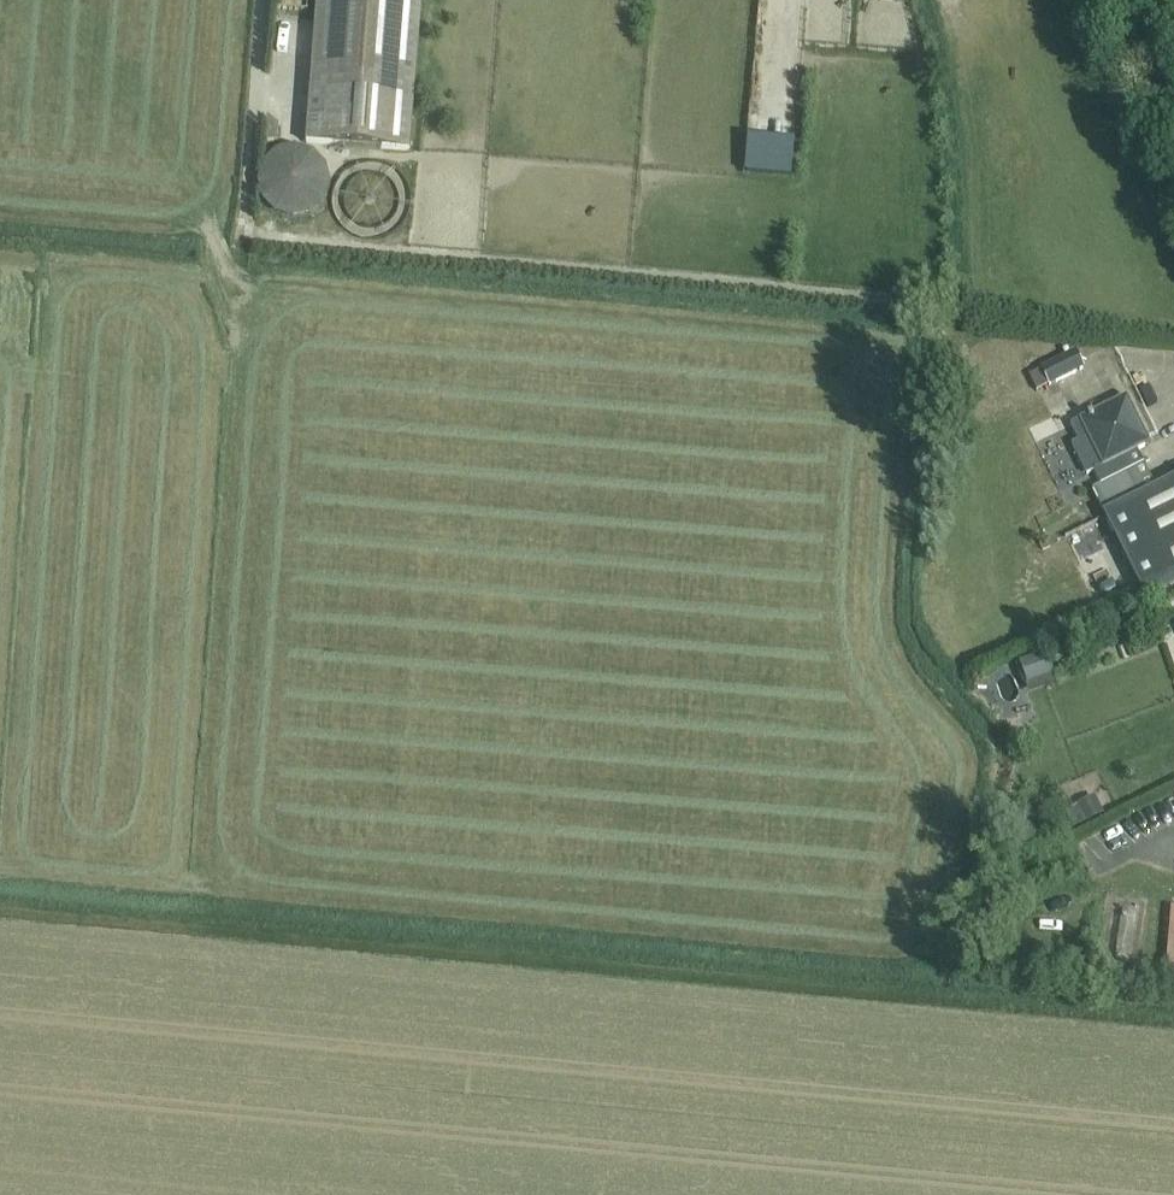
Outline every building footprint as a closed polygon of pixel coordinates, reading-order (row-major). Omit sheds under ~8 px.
[(410,153),(422,0),(318,0),(307,145),(410,153)] [(1050,389),(1085,371),(1076,353),(1041,371),(1050,389)] [(1156,489),(1138,452),(1150,446),(1127,398),(1070,426),(1079,443),(1072,446),(1087,476),(1094,473),(1101,487),(1093,492),(1104,515),(1103,516),(1143,598),(1173,582),(1173,480),(1156,489)] [(1046,654),(1019,663),(1027,686),(1054,676),(1046,654)] [(1095,797),(1077,807),(1086,824),(1104,814),(1095,797)]
